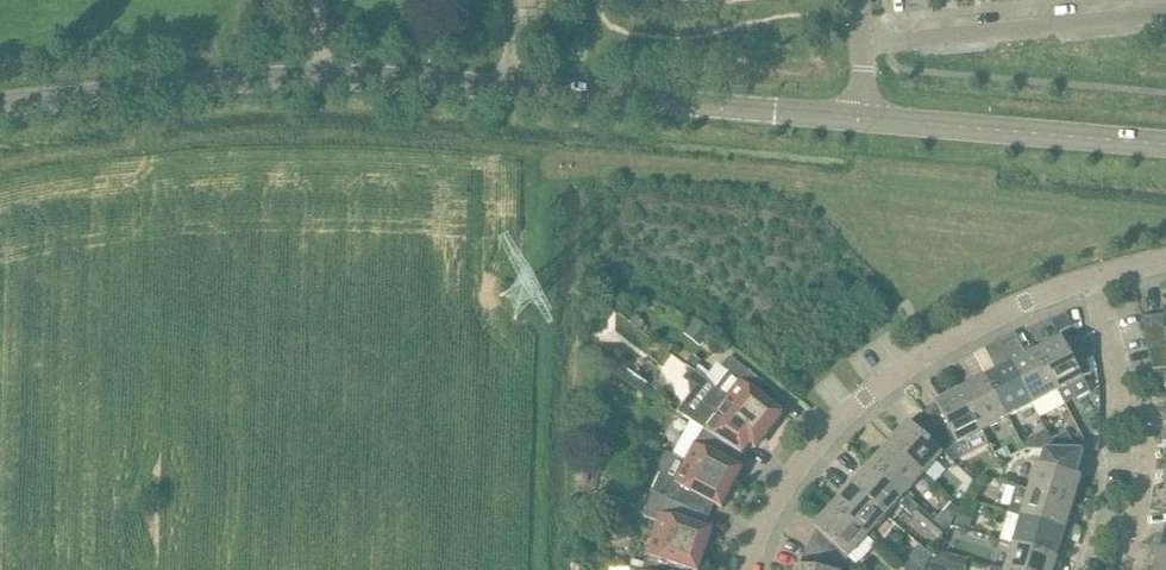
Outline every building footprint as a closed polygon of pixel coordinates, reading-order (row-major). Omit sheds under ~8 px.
[(1164,308),(1165,315),(1143,317),(1154,361),(1155,369),(1165,368),(1165,308),(1164,308)] [(690,328),(706,340),(713,331),(697,319),(690,328)] [(1038,351),(1059,391),(1093,373),(1086,361),(1093,357),(1081,334),(1066,342),(1063,337),(1038,351)] [(1013,364),(1034,404),(1041,417),(1065,404),(1059,391),(1038,351),(1013,364)] [(772,404),(780,394),(730,355),(721,366),(728,371),(716,387),(728,397),(771,430),(784,413),(772,404)] [(692,359),(687,365),(707,380),(712,374),(692,359)] [(613,366),(624,373),(628,367),(617,360),(613,366)] [(1009,417),(1034,404),(1013,364),(988,377),(1009,417)] [(596,374),(611,378),(614,370),(599,365),(596,374)] [(1009,417),(988,377),(963,390),(984,430),(1009,417)] [(743,453),(751,443),(757,448),(771,430),(728,397),(716,387),(716,388),(692,420),(705,429),(718,437),(743,453)] [(963,390),(938,403),(939,404),(924,412),(926,414),(937,428),(928,437),(945,452),(959,443),(984,430),(983,428),(963,390)] [(891,443),(925,474),(945,452),(928,437),(937,428),(926,414),(914,425),(911,422),(891,443)] [(692,420),(673,456),(733,488),(743,469),(709,450),(718,437),(705,429),(692,420)] [(1074,446),(1067,433),(1054,440),(1057,446),(1074,446)] [(873,464),(906,494),(925,474),(891,443),(873,464)] [(588,460),(606,468),(611,458),(593,449),(588,460)] [(1039,463),(1031,490),(1074,503),(1082,476),(1078,474),(1085,450),(1061,450),(1047,449),(1043,464),(1039,463)] [(733,488),(673,456),(667,453),(664,455),(662,459),(661,460),(661,462),(660,464),(660,466),(660,468),(660,470),(660,473),(653,489),(653,491),(682,503),(688,489),(723,507),(733,488)] [(936,521),(920,507),(906,494),(873,464),(854,484),(888,515),(899,503),(913,515),(914,513),(941,537),(947,531),(936,521)] [(869,536),(888,515),(854,484),(835,505),(869,536)] [(973,486),(967,497),(975,502),(981,491),(973,486)] [(1074,503),(1031,490),(1016,486),(1008,513),(1023,517),(1066,530),(1074,503)] [(659,520),(654,534),(706,551),(713,530),(676,518),(682,503),(653,491),(644,516),(659,520)] [(952,503),(936,521),(947,531),(948,531),(951,525),(960,509),(952,503)] [(835,505),(815,527),(819,530),(814,535),(808,547),(826,555),(819,569),(823,569),(843,569),(849,557),(869,536),(835,505)] [(639,519),(628,515),(626,523),(636,526),(639,519)] [(959,515),(956,525),(971,529),(974,519),(959,515)] [(1015,544),(1058,557),(1066,530),(1023,517),(1015,544)] [(1155,547),(1165,550),(1165,533),(1165,537),(1158,535),(1155,547)] [(654,534),(647,555),(646,563),(644,569),(681,569),(682,566),(693,569),(700,569),(706,551),(654,534)] [(1058,557),(1015,544),(1007,569),(1054,569),(1058,557)] [(922,546),(902,567),(906,569),(924,569),(933,556),(922,546)] [(819,569),(826,555),(808,547),(802,560),(801,567),(797,566),(796,569),(823,569),(819,569)] [(1155,547),(1151,558),(1158,560),(1155,569),(1165,569),(1165,550),(1155,547)] [(950,569),(954,556),(936,551),(925,569),(943,569),(944,567),(950,569)] [(632,569),(637,569),(644,569),(646,563),(634,560),(632,569)]
